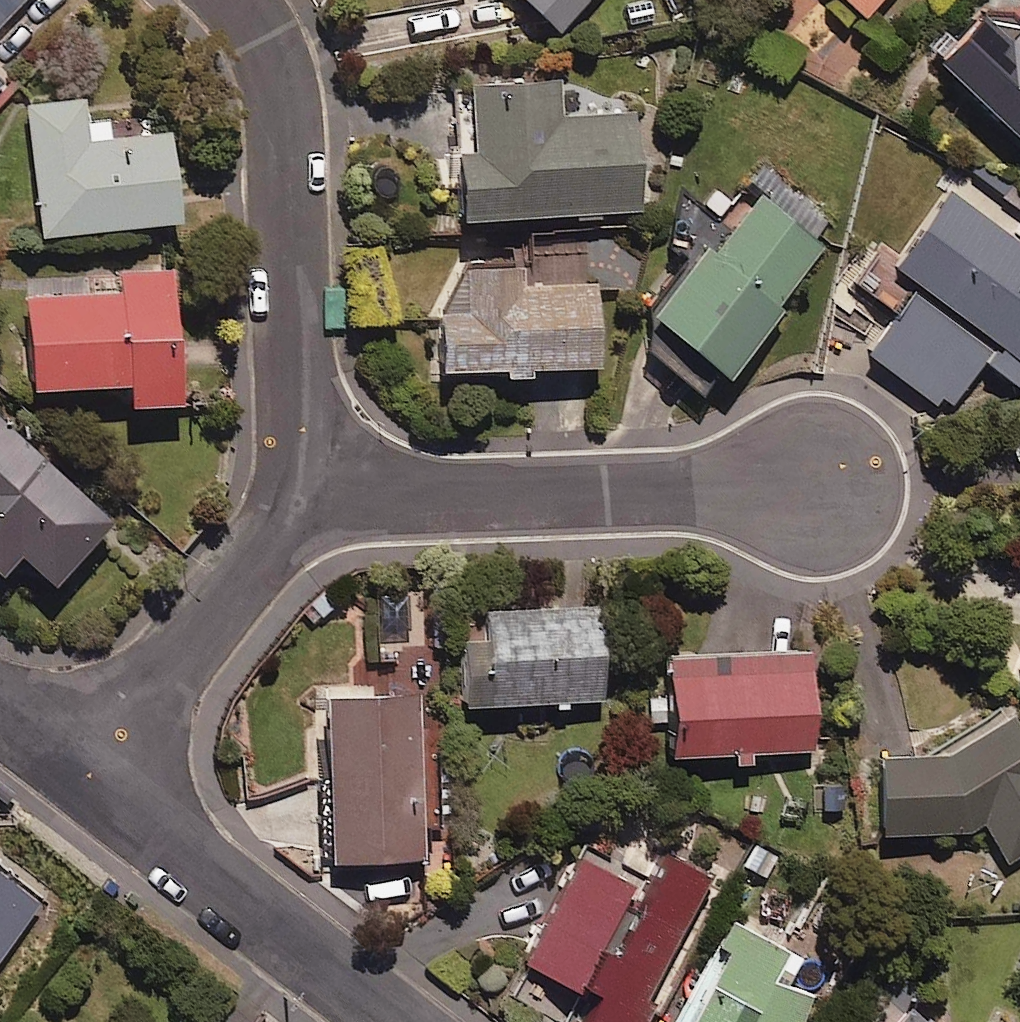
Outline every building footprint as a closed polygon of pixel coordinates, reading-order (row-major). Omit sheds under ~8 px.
[(21,0),(0,0),(0,22),(21,0)] [(555,32),(586,0),(522,0),(555,32)] [(862,16),(877,0),(844,0),(862,16)] [(1007,38),(981,14),(935,64),(1019,143),(1019,24),(1007,38)] [(470,151),(456,151),(456,156),(457,184),(459,219),(640,212),(635,98),(558,101),(557,80),(467,84),(470,151)] [(85,120),(82,97),(24,103),(38,236),(176,222),(167,132),(107,138),(105,118),(85,120)] [(777,172),(767,164),(750,184),(761,192),(717,245),(712,241),(650,316),(725,378),(780,311),(774,307),(823,248),(813,239),(832,217),(777,172)] [(949,193),(901,258),(882,244),(854,282),(897,313),(867,354),(945,412),(982,362),(1019,389),(1019,245),(949,193)] [(515,267),(462,269),(464,312),(435,313),(437,371),(600,367),(598,286),(516,289),(515,267)] [(178,406),(170,271),(86,276),(87,291),(23,295),(30,391),(125,385),(126,409),(178,406)] [(0,418),(0,571),(15,555),(48,586),(109,522),(0,418)] [(600,701),(596,606),(482,611),(483,638),(458,639),(460,707),(600,701)] [(814,753),(812,652),(666,655),(668,757),(814,753)] [(323,775),(315,776),(317,864),(421,862),(418,697),(322,699),(323,775)] [(1010,716),(942,757),(876,761),(880,837),(967,832),(982,823),(1006,864),(1019,855),(1019,732),(1010,716)] [(631,886),(577,856),(518,962),(566,989),(573,992),(587,1000),(575,1021),(644,1021),(653,1006),(642,1000),(707,883),(663,859),(644,893),(609,957),(596,950),(631,886)] [(675,1021),(802,1021),(822,972),(729,922),(675,1021)] [(902,1011),(892,1021),(915,1021),(902,1011)]
